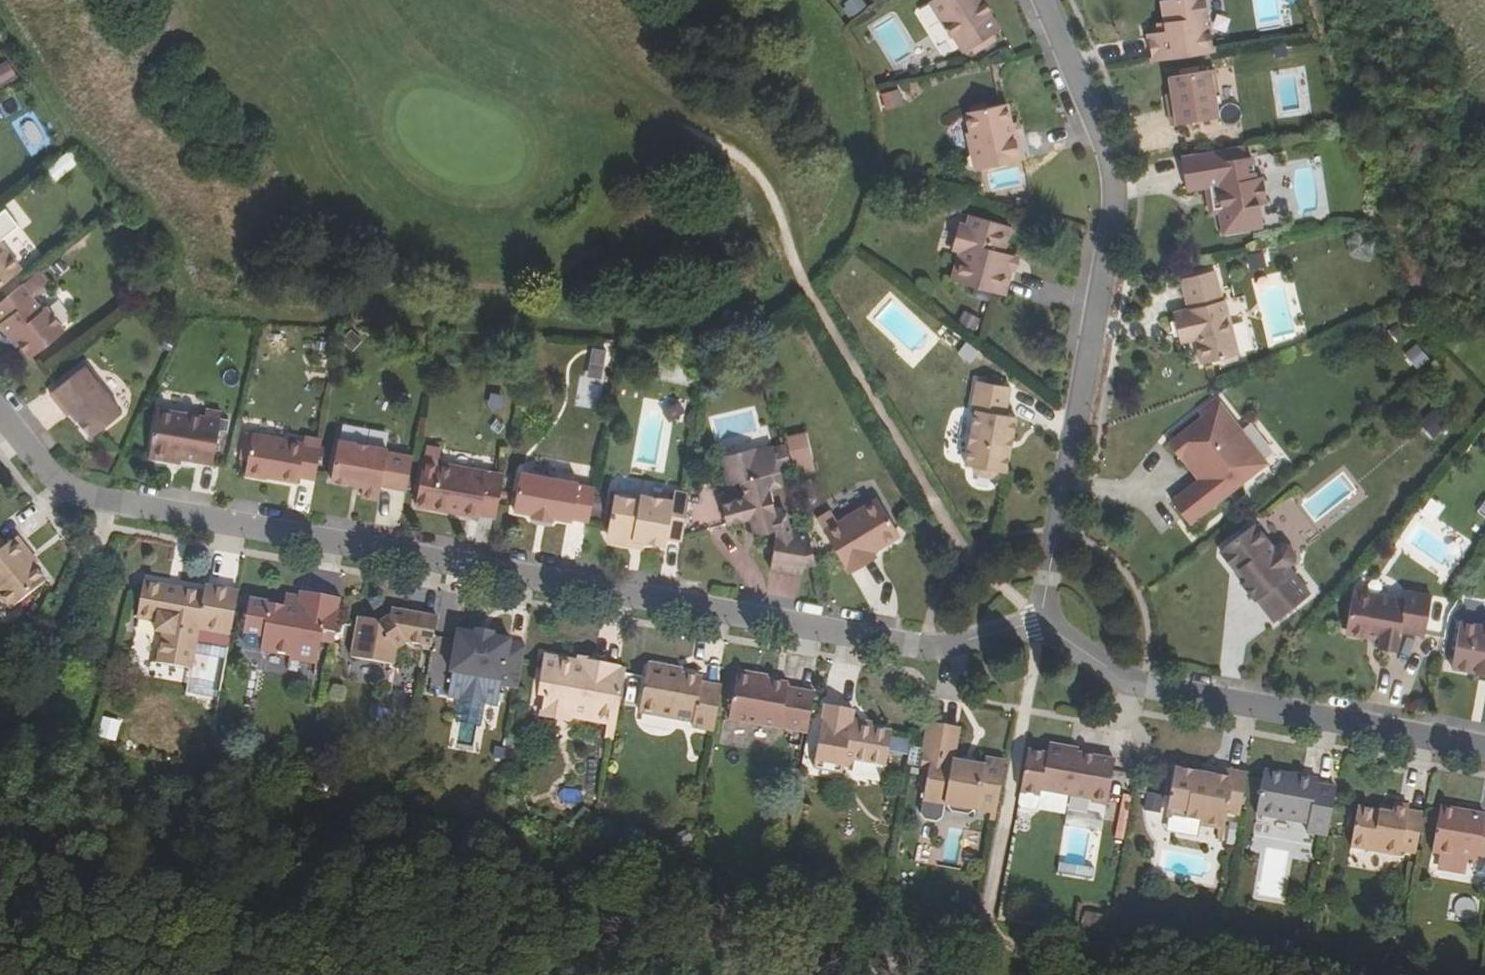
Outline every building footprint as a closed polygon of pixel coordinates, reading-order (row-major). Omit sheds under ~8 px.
[(838,6),(848,18),(864,5),(860,0),(846,0),(838,6)] [(928,1),(952,37),(953,37),(963,52),(999,30),(989,14),(990,13),(982,0),(930,0),(928,1)] [(1160,1),(1164,24),(1166,32),(1157,34),(1145,36),(1150,63),(1212,53),(1203,0),(1166,0),(1160,1)] [(874,29),(896,64),(913,53),(891,19),(874,29)] [(1166,32),(1164,24),(1155,25),(1157,34),(1166,32)] [(20,78),(12,62),(0,68),(0,87),(20,78)] [(1168,78),(1171,94),(1173,109),(1167,110),(1170,127),(1220,119),(1216,94),(1219,93),(1215,70),(1168,78)] [(897,89),(877,93),(882,110),(901,105),(897,89)] [(1173,109),(1171,94),(1165,95),(1167,110),(1173,109)] [(971,136),(967,137),(975,176),(1024,166),(1018,138),(1013,139),(1011,127),(1007,108),(967,116),(971,136)] [(66,151),(42,170),(52,183),(77,165),(66,151)] [(1215,164),(1213,151),(1180,157),(1187,190),(1209,186),(1212,206),(1216,212),(1223,212),(1224,214),(1222,218),(1222,222),(1223,226),(1226,227),(1227,230),(1227,232),(1265,225),(1261,203),(1268,202),(1264,176),(1256,177),(1252,157),(1215,164)] [(951,253),(959,255),(950,284),(1003,299),(1011,272),(992,267),(995,256),(1001,257),(1009,229),(969,218),(966,228),(959,226),(951,253)] [(21,270),(0,244),(0,286),(21,270)] [(1016,261),(1001,257),(995,256),(992,267),(1011,272),(1013,272),(1016,261)] [(1213,272),(1178,281),(1186,311),(1170,314),(1176,337),(1190,333),(1192,340),(1198,364),(1236,355),(1223,301),(1221,301),(1213,272)] [(41,311),(21,285),(0,302),(0,327),(8,338),(12,334),(29,357),(62,331),(44,308),(41,311)] [(961,311),(955,323),(971,332),(977,319),(961,311)] [(1192,340),(1190,333),(1176,337),(1178,343),(1192,340)] [(1415,344),(1401,355),(1414,371),(1428,360),(1415,344)] [(595,408),(604,351),(586,348),(578,405),(595,408)] [(95,380),(84,365),(47,394),(58,408),(62,405),(69,414),(88,439),(120,415),(93,381),(95,380)] [(975,381),(970,409),(974,410),(963,465),(971,467),(970,468),(974,475),(989,478),(990,477),(993,475),(995,471),(1003,473),(1014,418),(1003,416),(1008,388),(975,381)] [(1193,408),(1196,412),(1214,399),(1210,394),(1193,408)] [(1214,399),(1196,412),(1162,439),(1175,454),(1176,453),(1188,468),(1191,465),(1196,473),(1193,475),(1166,496),(1187,524),(1237,485),(1265,463),(1214,399)] [(65,417),(69,414),(62,405),(58,408),(65,417)] [(957,409),(947,454),(959,456),(969,412),(957,409)] [(1417,420),(1428,439),(1447,428),(1435,409),(1417,420)] [(206,420),(159,411),(151,459),(169,463),(170,457),(178,459),(212,465),(221,412),(208,410),(206,420)] [(241,433),(236,460),(246,462),(251,435),(241,433)] [(251,435),(246,462),(243,479),(265,482),(265,479),(296,484),(297,478),(314,481),(322,440),(305,437),(304,445),(251,435)] [(363,486),(362,491),(360,496),(378,500),(381,486),(407,491),(412,458),(386,454),(387,450),(337,441),(330,479),(351,484),(363,486)] [(414,506),(428,508),(478,518),(478,516),(495,519),(503,476),(499,475),(437,464),(439,449),(425,447),(414,506)] [(774,450),(780,474),(791,472),(785,448),(774,450)] [(784,487),(780,474),(774,450),(756,455),(754,450),(723,458),(730,487),(742,483),(746,500),(723,506),(728,527),(751,522),(756,539),(777,534),(770,571),(800,577),(803,567),(814,565),(806,532),(791,535),(786,514),(777,516),(771,491),(784,487)] [(1193,475),(1196,473),(1191,465),(1188,468),(1193,475)] [(531,518),(552,522),(553,519),(571,523),(572,519),(589,523),(595,489),(578,486),(578,483),(522,472),(514,512),(532,515),(531,518)] [(633,540),(650,542),(665,545),(666,537),(683,540),(688,493),(675,490),(672,500),(641,494),(640,500),(615,495),(607,534),(611,542),(627,545),(633,540)] [(834,522),(826,510),(813,518),(847,574),(874,557),(870,552),(898,535),(875,497),(834,522)] [(1474,514),(1484,520),(1484,501),(1482,499),(1474,514)] [(530,523),(551,528),(552,522),(531,518),(530,523)] [(1273,548),(1253,524),(1221,548),(1220,555),(1229,567),(1237,568),(1245,578),(1240,582),(1254,600),(1255,599),(1273,621),(1309,593),(1287,565),(1293,561),(1293,553),(1285,543),(1278,543),(1273,548)] [(29,554),(16,538),(5,547),(0,540),(0,597),(9,609),(44,582),(32,567),(25,557),(29,554)] [(649,549),(650,542),(633,540),(627,545),(649,549)] [(32,567),(36,564),(29,554),(25,557),(32,567)] [(201,629),(228,634),(232,635),(240,591),(207,585),(206,592),(145,582),(138,618),(159,621),(157,632),(165,633),(160,662),(194,668),(201,629)] [(1352,590),(1344,630),(1348,636),(1366,639),(1366,637),(1367,635),(1369,635),(1381,638),(1380,642),(1378,650),(1393,652),(1397,649),(1401,632),(1424,636),(1431,597),(1405,592),(1404,599),(1352,590)] [(301,592),(300,597),(299,602),(285,599),(283,607),(251,600),(247,624),(257,626),(264,637),(265,638),(263,651),(292,656),(291,660),(318,665),(322,642),(325,632),(336,634),(342,599),(301,592)] [(408,643),(433,647),(438,617),(393,609),(391,619),(383,628),(380,627),(378,625),(377,624),(360,620),(353,661),(395,669),(398,654),(408,643)] [(1449,669),(1472,673),(1484,675),(1484,621),(1477,626),(1458,623),(1449,669)] [(475,635),(494,639),(495,634),(477,630),(475,635)] [(325,632),(322,642),(334,644),(336,634),(325,632)] [(458,632),(451,673),(502,683),(502,686),(518,689),(526,649),(510,646),(511,642),(494,639),(475,635),(458,632)] [(571,718),(609,724),(617,726),(627,672),(621,671),(621,672),(592,667),(589,678),(581,676),(576,668),(578,663),(546,657),(540,686),(546,696),(542,717),(570,722),(571,718)] [(589,678),(592,667),(592,663),(593,661),(579,658),(578,663),(576,668),(581,676),(589,678)] [(622,668),(592,663),(592,667),(621,672),(621,671),(622,668)] [(669,679),(667,673),(654,671),(649,674),(641,717),(693,728),(692,732),(714,737),(722,693),(702,689),(703,685),(682,681),(669,679)] [(740,671),(739,676),(753,679),(754,674),(740,671)] [(1472,673),(1471,680),(1484,683),(1484,675),(1472,673)] [(790,686),(753,679),(739,676),(730,719),(734,720),(737,722),(738,724),(739,726),(746,727),(753,724),(782,730),(790,686)] [(874,729),(863,727),(865,722),(853,720),(855,711),(827,705),(815,768),(842,774),(844,769),(846,770),(850,769),(853,767),(855,761),(886,767),(893,733),(874,729)] [(96,737),(117,739),(119,718),(99,716),(96,737)] [(974,809),(991,813),(996,813),(1005,763),(986,759),(984,766),(952,760),(958,728),(928,722),(920,766),(929,768),(923,799),(947,805),(947,808),(949,811),(950,813),(967,816),(971,815),(973,813),(974,810),(974,809)] [(614,740),(617,726),(609,724),(606,738),(614,740)] [(1052,746),(1047,750),(1046,756),(1027,752),(1021,788),(1020,794),(1021,794),(1020,801),(1022,805),(1034,807),(1037,804),(1039,797),(1040,792),(1091,801),(1090,803),(1105,806),(1113,762),(1075,755),(1063,753),(1064,749),(1052,746)] [(1200,767),(1198,774),(1211,777),(1213,769),(1200,767)] [(1239,816),(1246,775),(1213,769),(1211,777),(1198,774),(1174,770),(1166,815),(1203,822),(1203,825),(1219,828),(1223,829),(1226,814),(1239,816)] [(1287,780),(1287,775),(1263,771),(1255,815),(1307,824),(1306,833),(1327,837),(1336,789),(1314,785),(1287,780)] [(1314,785),(1315,781),(1287,775),(1287,780),(1314,785)] [(1392,813),(1378,811),(1358,807),(1351,846),(1400,856),(1401,851),(1416,853),(1423,814),(1408,811),(1409,807),(1393,804),(1392,809),(1392,813)] [(1442,808),(1434,854),(1479,862),(1480,857),(1484,858),(1484,816),(1468,813),(1466,817),(1459,815),(1460,811),(1442,808)]
